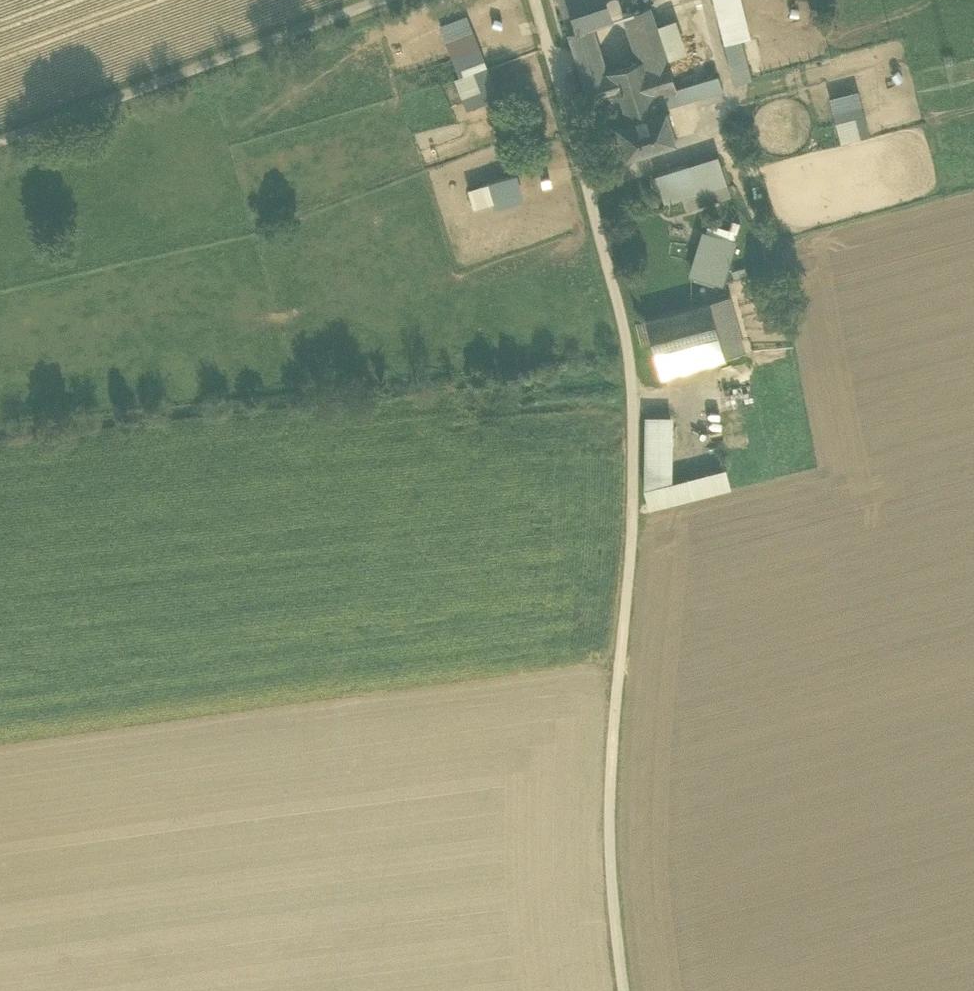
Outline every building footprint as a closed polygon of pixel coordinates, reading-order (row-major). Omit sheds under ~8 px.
[(609,19),(603,0),(558,0),(568,32),(591,25),(609,19)] [(719,0),(714,0),(726,42),(730,40),(719,0)] [(730,40),(737,38),(726,0),(719,0),(730,40)] [(737,38),(751,34),(741,0),(726,0),(737,38)] [(665,106),(681,102),(676,87),(667,57),(656,26),(649,5),(630,11),(645,57),(636,60),(605,71),(600,72),(597,63),(579,68),(588,99),(589,100),(606,94),(611,93),(619,121),(665,106)] [(645,57),(630,11),(621,14),(636,60),(645,57)] [(445,41),(472,30),(466,14),(439,25),(445,41)] [(675,20),(656,26),(667,57),(685,52),(675,20)] [(595,36),(591,25),(568,32),(579,68),(597,63),(600,72),(605,71),(595,36)] [(498,96),(472,30),(445,41),(459,76),(454,78),(466,108),(498,96)] [(730,64),(745,60),(740,39),(725,43),(730,64)] [(745,60),(730,64),(735,83),(750,79),(745,60)] [(718,75),(676,87),(681,102),(722,89),(718,75)] [(834,115),(860,107),(855,89),(829,96),(834,115)] [(618,132),(625,154),(675,138),(665,106),(619,121),(611,93),(606,94),(615,122),(609,124),(612,134),(618,132)] [(867,134),(860,107),(834,115),(841,141),(867,134)] [(717,154),(688,164),(697,192),(727,183),(717,154)] [(655,174),(665,203),(682,197),(697,192),(688,164),(655,174)] [(516,173),(487,182),(493,201),(496,210),(524,201),(516,173)] [(487,182),(468,188),(474,207),(493,201),(487,182)] [(697,192),(682,197),(686,210),(731,196),(727,183),(697,192)] [(688,273),(723,284),(736,239),(702,229),(688,273)] [(728,296),(709,301),(719,337),(654,355),(659,374),(744,351),(728,296)] [(646,318),(654,355),(719,337),(709,301),(646,318)] [(670,418),(646,418),(645,490),(648,507),(728,486),(723,469),(669,484),(670,418)]
